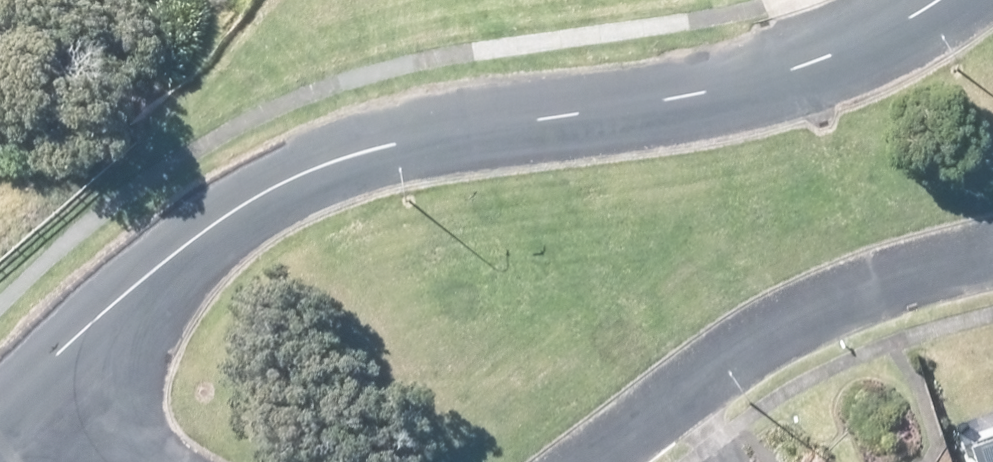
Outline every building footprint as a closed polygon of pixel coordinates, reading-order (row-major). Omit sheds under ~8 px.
[(946,450),(951,461),(992,461),(992,435),(946,450)]
